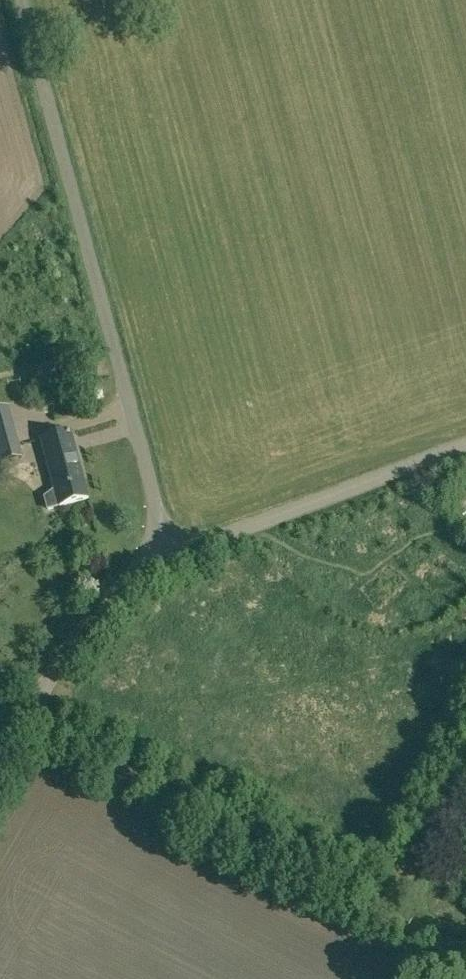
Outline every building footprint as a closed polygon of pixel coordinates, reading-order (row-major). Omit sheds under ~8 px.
[(0,409),(0,451),(19,445),(8,407),(0,409)] [(44,499),(48,511),(60,507),(88,499),(69,431),(41,439),(55,489),(44,499)]
